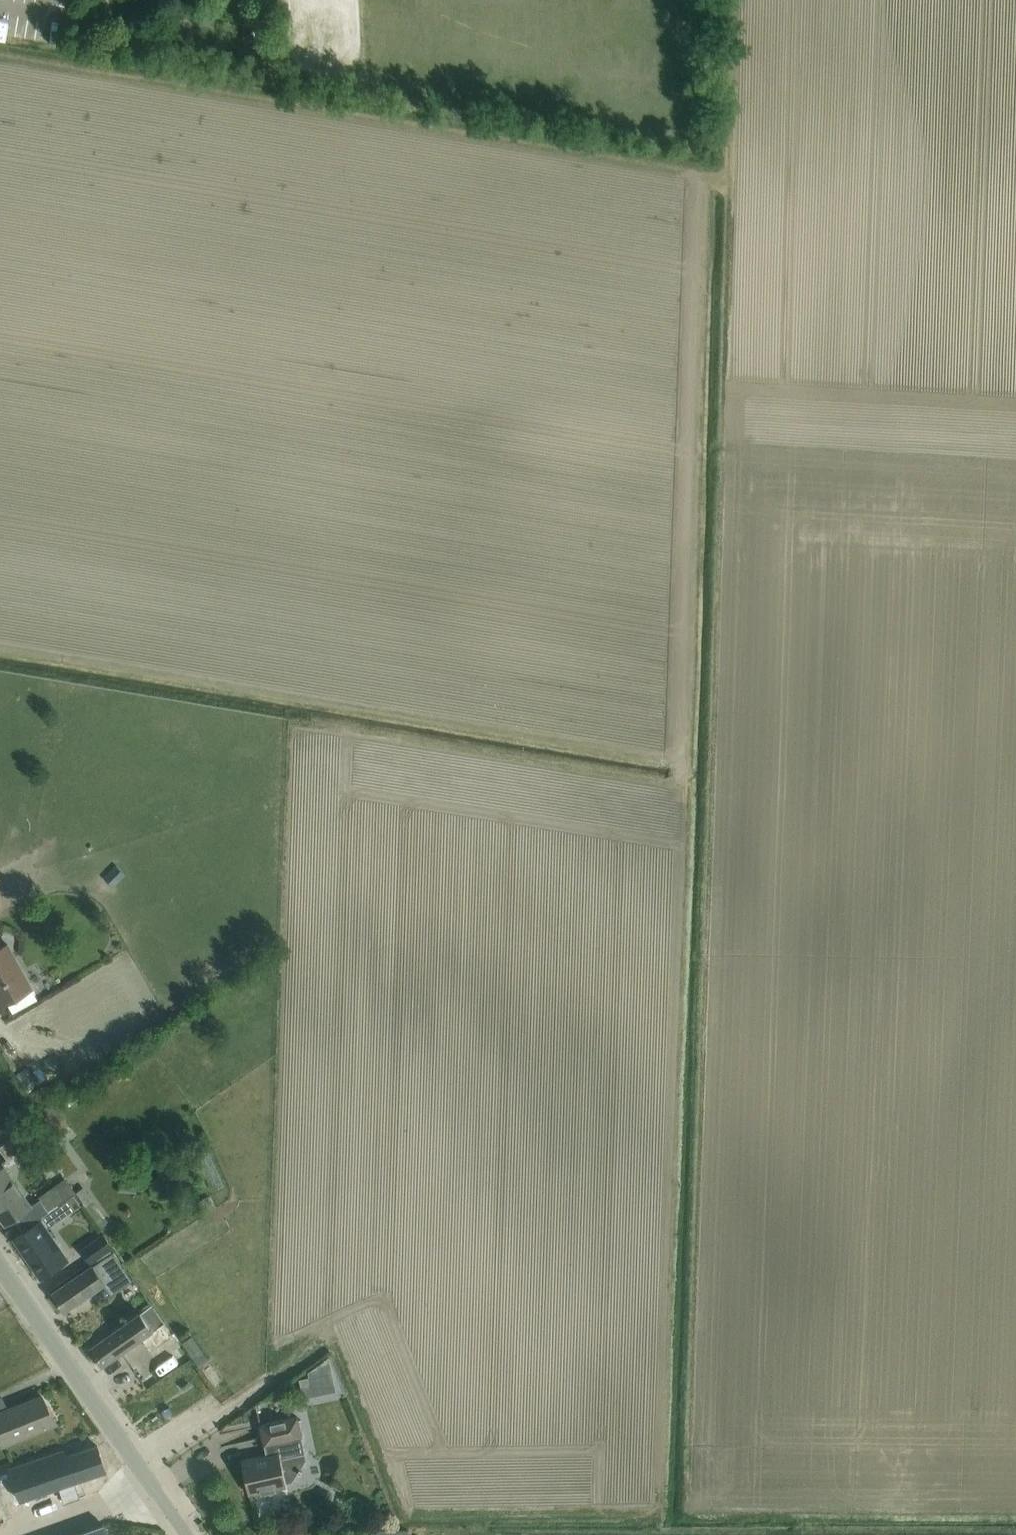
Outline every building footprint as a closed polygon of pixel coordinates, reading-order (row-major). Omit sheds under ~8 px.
[(0,948),(0,1006),(30,989),(6,945),(0,948)] [(47,1211),(56,1205),(72,1194),(75,1192),(65,1177),(37,1196),(39,1199),(29,1206),(2,1167),(0,1168),(0,1217),(4,1223),(13,1218),(21,1229),(47,1211)] [(99,1227),(107,1222),(83,1187),(75,1193),(99,1227)] [(72,1194),(56,1205),(64,1215),(79,1205),(72,1194)] [(38,1278),(62,1263),(67,1259),(41,1220),(12,1238),(38,1278)] [(89,1264),(113,1247),(104,1234),(79,1251),(89,1264)] [(121,1264),(112,1251),(51,1293),(63,1310),(105,1281),(102,1277),(121,1264)] [(152,1304),(105,1337),(89,1348),(101,1365),(140,1338),(148,1349),(172,1333),(164,1320),(152,1304)] [(188,1330),(178,1337),(198,1367),(208,1360),(188,1330)] [(170,1361),(162,1366),(167,1373),(175,1368),(170,1361)] [(316,1372),(311,1375),(311,1381),(317,1384),(322,1381),(321,1374),(316,1372)] [(0,1443),(54,1422),(39,1397),(5,1412),(0,1403),(0,1442),(0,1443)] [(305,1460),(304,1452),(296,1416),(278,1420),(258,1424),(265,1454),(240,1460),(247,1494),(285,1485),(285,1483),(291,1482),(305,1460)] [(62,1450),(43,1456),(8,1468),(22,1511),(23,1510),(20,1501),(58,1488),(63,1504),(77,1499),(71,1482),(104,1471),(95,1445),(64,1455),(62,1450)] [(81,1532),(71,1534),(104,1534),(100,1525),(81,1532)]
